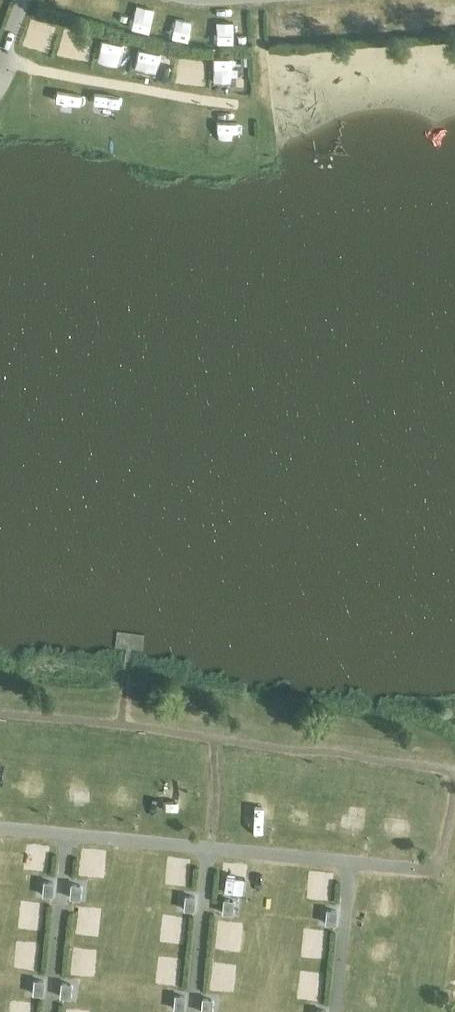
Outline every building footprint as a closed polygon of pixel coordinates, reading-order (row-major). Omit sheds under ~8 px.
[(419,26),(417,0),(397,0),(399,27),(419,26)] [(182,37),(187,16),(173,13),(168,34),(182,37)] [(286,13),(265,13),(266,33),(286,33),(286,13)] [(39,40),(46,20),(29,14),(22,34),(39,40)] [(214,37),(229,37),(229,24),(213,24),(214,37)] [(59,27),(54,46),(76,52),(82,33),(59,27)] [(108,64),(108,41),(95,41),(95,63),(108,64)] [(167,72),(190,76),(193,55),(170,52),(167,72)] [(221,84),(235,84),(234,53),(220,54),(221,84)] [(44,106),(74,113),(79,93),(49,86),(44,106)] [(221,143),(238,139),(231,114),(214,119),(221,143)] [(190,144),(192,133),(171,130),(169,141),(190,144)] [(253,790),(247,823),(261,825),(266,793),(253,790)] [(29,850),(27,870),(46,872),(49,853),(29,850)] [(184,888),(185,864),(174,863),(173,888),(184,888)] [(217,876),(217,894),(247,894),(247,876),(217,876)] [(45,881),(43,894),(53,895),(54,882),(45,881)] [(72,883),(71,896),(80,897),(81,884),(72,883)] [(186,895),(185,908),(194,909),(196,896),(186,895)] [(225,899),(224,912),(232,913),(234,900),(225,899)] [(328,909),(327,921),(336,922),(337,910),(328,909)] [(71,941),(99,942),(100,922),(72,921),(71,941)] [(244,939),(245,924),(215,922),(214,937),(244,939)] [(360,951),(369,951),(371,934),(361,933),(360,951)] [(35,980),(34,993),(43,993),(44,980),(35,980)] [(62,983),(61,996),(70,997),(71,983),(62,983)] [(0,985),(0,1004),(28,1005),(28,985),(0,985)] [(176,995),(175,1008),(184,1009),(185,996),(176,995)] [(202,1011),(210,1011),(211,1011),(212,999),(203,998),(202,1011)]
